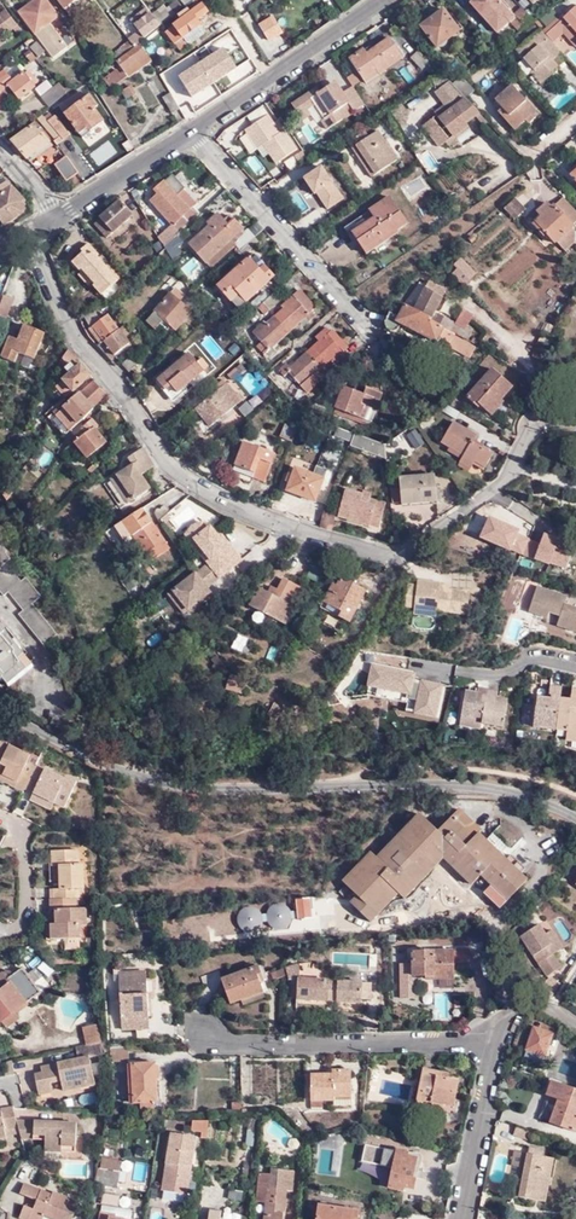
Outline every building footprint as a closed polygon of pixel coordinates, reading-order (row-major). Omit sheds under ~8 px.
[(54,56),(67,46),(49,23),(57,17),(44,0),(36,0),(21,12),(54,56)] [(82,18),(72,5),(79,0),(60,0),(77,22),(82,18)] [(220,8),(215,0),(204,0),(214,13),(220,8)] [(509,19),(502,12),(509,6),(504,0),(476,0),(493,19),(500,27),(509,19)] [(198,20),(208,12),(202,4),(191,12),(188,9),(182,13),(185,17),(167,32),(182,51),(189,46),(184,39),(201,25),(198,20)] [(516,13),(525,23),(532,17),(519,4),(513,9),(516,13)] [(446,5),(442,7),(447,15),(451,12),(446,5)] [(575,46),(575,45),(575,5),(561,18),(558,15),(546,26),(557,38),(563,32),(575,46)] [(509,19),(516,13),(513,9),(509,6),(502,12),(509,19)] [(128,38),(135,47),(140,43),(146,38),(144,36),(160,25),(145,7),(139,12),(143,18),(133,26),(137,31),(128,38)] [(447,15),(442,7),(430,16),(433,20),(423,27),(436,45),(461,26),(451,12),(447,15)] [(163,23),(173,16),(168,9),(158,16),(163,23)] [(0,16),(0,20),(9,32),(13,29),(17,35),(22,31),(6,11),(0,16)] [(129,20),(133,26),(143,18),(139,12),(129,20)] [(213,19),(208,12),(198,20),(201,25),(203,27),(213,19)] [(509,19),(519,28),(525,23),(516,13),(509,19)] [(433,20),(430,16),(421,23),(423,27),(433,20)] [(496,30),(500,27),(493,19),(490,22),(496,30)] [(189,46),(207,32),(203,27),(201,25),(184,39),(189,46)] [(552,40),(553,41),(557,38),(546,26),(543,29),(544,31),(552,40)] [(562,51),(553,41),(552,40),(544,31),(543,29),(540,27),(515,49),(523,57),(516,64),(526,75),(531,71),(541,82),(558,67),(552,60),(562,51)] [(348,59),(364,83),(402,57),(389,37),(366,53),(363,49),(348,59)] [(32,49),(38,56),(44,51),(36,40),(30,45),(32,49)] [(142,67),(151,60),(141,44),(117,62),(118,64),(109,71),(114,78),(121,73),(122,74),(139,63),(142,67)] [(30,51),(37,60),(40,58),(38,56),(32,49),(30,51)] [(426,64),(429,61),(417,49),(410,57),(421,68),(426,64)] [(32,64),(37,60),(30,51),(25,54),(32,64)] [(126,79),(142,67),(139,63),(122,74),(126,79)] [(423,76),(431,68),(426,64),(421,68),(419,71),(423,76)] [(1,93),(7,100),(14,94),(19,100),(36,87),(25,73),(13,82),(4,72),(0,75),(0,94),(1,93)] [(341,72),(290,103),(311,139),(363,108),(341,72)] [(347,77),(353,85),(359,81),(353,72),(347,77)] [(453,81),(466,94),(468,92),(469,94),(474,90),(460,75),(453,81)] [(487,122),(448,81),(435,91),(443,101),(444,100),(446,103),(437,111),(439,113),(422,126),(439,148),(467,126),(465,123),(475,116),(484,125),(487,122)] [(451,83),(465,98),(468,96),(467,95),(466,94),(453,81),(451,83)] [(132,84),(121,90),(126,98),(137,92),(132,84)] [(50,108),(66,95),(58,85),(41,97),(50,108)] [(505,120),(514,130),(526,119),(529,122),(538,114),(511,85),(495,101),(502,108),(509,116),(505,120)] [(172,96),(181,109),(188,105),(180,91),(172,96)] [(82,139),(106,122),(88,98),(86,100),(80,93),(59,109),(82,139)] [(173,114),(181,109),(172,96),(170,93),(162,98),(173,114)] [(497,112),(505,120),(509,116),(502,108),(497,112)] [(294,146),(282,128),(278,130),(272,121),(266,112),(243,127),(256,145),(262,142),(274,160),(294,146)] [(49,114),(41,120),(44,124),(52,118),(49,114)] [(278,130),(282,128),(276,119),(272,121),(278,130)] [(45,125),(62,150),(66,147),(62,141),(70,136),(60,122),(52,128),(48,123),(45,125)] [(103,132),(109,142),(89,155),(97,167),(132,145),(118,123),(103,132)] [(12,143),(26,159),(49,141),(36,126),(12,143)] [(379,130),(371,135),(361,142),(354,147),(374,176),(399,159),(379,130)] [(361,142),(371,135),(367,130),(358,136),(361,142)] [(302,149),(293,154),(297,162),(306,158),(302,149)] [(65,177),(76,170),(65,153),(53,162),(65,177)] [(256,154),(247,158),(255,174),(264,170),(256,154)] [(325,209),(345,198),(324,163),(304,174),(325,209)] [(451,192),(471,176),(463,167),(443,182),(451,192)] [(290,170),(275,180),(283,192),(298,182),(290,170)] [(162,244),(175,232),(198,211),(190,202),(186,206),(173,192),(180,186),(182,185),(170,173),(162,179),(161,178),(150,188),(154,193),(147,200),(170,224),(156,236),(162,244)] [(3,179),(0,180),(0,217),(6,225),(25,213),(26,204),(3,179)] [(312,211),(322,204),(305,179),(295,186),(312,211)] [(186,206),(190,202),(193,200),(180,186),(173,192),(186,206)] [(575,218),(575,210),(561,194),(549,204),(545,200),(535,209),(539,213),(531,221),(542,232),(544,230),(552,240),(555,237),(570,223),(575,218)] [(398,229),(409,221),(391,196),(342,229),(347,236),(354,231),(368,251),(399,230),(398,229)] [(503,209),(513,220),(524,209),(513,198),(503,209)] [(94,223),(106,237),(133,213),(120,199),(94,223)] [(318,207),(301,219),(309,231),(326,219),(318,207)] [(227,224),(222,219),(216,212),(205,222),(207,224),(187,243),(204,261),(229,238),(241,227),(233,219),(232,220),(227,224)] [(226,214),(222,219),(227,224),(232,220),(226,214)] [(574,226),(570,223),(555,237),(564,247),(574,238),(574,226)] [(243,243),(253,234),(247,228),(233,240),(239,247),(243,243)] [(163,246),(171,258),(180,250),(175,246),(182,240),(175,232),(162,244),(163,246)] [(229,238),(204,261),(203,262),(209,268),(234,245),(229,238)] [(93,281),(91,283),(99,293),(118,277),(109,267),(107,268),(94,253),(95,251),(86,241),(79,247),(81,249),(70,260),(78,267),(80,266),(93,281)] [(239,247),(238,248),(243,253),(248,248),(243,243),(239,247)] [(162,253),(159,250),(152,257),(158,262),(162,258),(160,255),(162,253)] [(232,286),(244,300),(273,275),(251,252),(216,284),(224,293),(232,286)] [(463,260),(452,270),(458,276),(468,266),(463,260)] [(88,286),(91,283),(93,281),(80,266),(78,267),(74,271),(88,286)] [(425,278),(411,307),(428,318),(436,303),(444,288),(425,278)] [(186,288),(177,282),(169,292),(170,293),(146,319),(155,327),(163,318),(175,328),(189,310),(179,301),(184,294),(183,292),(186,288)] [(237,307),(244,300),(232,286),(224,293),(237,307)] [(297,288),(292,292),(294,295),(265,322),(262,319),(251,329),(266,346),(261,350),(265,355),(268,353),(271,355),(276,350),(272,346),(305,315),(308,318),(315,313),(310,308),(313,306),(297,288)] [(272,290),(256,305),(262,312),(279,297),(272,290)] [(0,296),(0,319),(3,320),(12,294),(2,291),(0,296)] [(396,315),(387,311),(382,320),(384,326),(386,328),(390,330),(394,329),(397,327),(401,324),(435,341),(443,327),(437,323),(428,318),(411,307),(403,303),(396,315)] [(436,303),(428,318),(437,323),(443,315),(446,309),(436,303)] [(101,337),(103,339),(119,327),(107,312),(105,313),(116,327),(101,337)] [(91,324),(101,337),(116,327),(105,313),(91,324)] [(443,327),(453,333),(466,340),(471,330),(443,315),(437,323),(443,327)] [(23,323),(17,337),(9,334),(0,354),(0,356),(10,360),(14,351),(30,358),(42,331),(23,323)] [(103,339),(114,354),(134,338),(133,337),(140,331),(134,323),(127,329),(123,324),(119,327),(103,339)] [(88,327),(98,340),(100,339),(101,337),(91,324),(88,327)] [(334,343),(339,338),(330,328),(329,329),(326,326),(320,332),(323,335),(287,366),(284,363),(279,367),(281,369),(278,372),(283,377),(289,372),(306,392),(318,382),(313,376),(329,361),(331,363),(343,354),(334,343)] [(470,356),(475,345),(466,340),(453,333),(447,343),(470,356)] [(348,349),(339,338),(334,343),(343,354),(348,349)] [(540,359),(546,344),(536,339),(529,355),(540,359)] [(89,373),(67,347),(58,362),(67,372),(54,384),(63,394),(89,373)] [(175,391),(182,385),(202,369),(187,351),(155,379),(163,389),(169,384),(175,391)] [(133,353),(121,363),(128,371),(139,360),(133,353)] [(234,380),(245,369),(240,364),(229,375),(234,380)] [(511,385),(491,368),(467,395),(473,400),(475,398),(488,410),(511,385)] [(238,380),(256,401),(267,392),(249,371),(238,380)] [(44,417),(51,424),(52,424),(61,434),(84,415),(106,393),(94,378),(69,399),(67,397),(52,410),(44,417)] [(237,392),(226,379),(194,407),(209,424),(244,395),(240,390),(237,392)] [(374,409),(380,391),(359,383),(356,390),(342,385),(334,407),(369,420),(374,409)] [(186,389),(182,385),(175,391),(169,384),(163,389),(161,391),(171,401),(186,389)] [(575,411),(575,399),(559,399),(559,412),(575,411)] [(369,420),(334,407),(332,412),(367,425),(369,420)] [(78,428),(70,437),(84,456),(105,440),(94,426),(96,424),(90,416),(87,419),(83,422),(78,428)] [(478,432),(456,417),(443,438),(464,451),(460,458),(471,464),(476,458),(485,464),(493,451),(474,438),(478,432)] [(279,434),(290,438),(294,425),(283,421),(279,434)] [(348,436),(350,429),(337,424),(335,431),(348,436)] [(405,434),(414,449),(425,443),(416,428),(405,434)] [(384,442),(365,434),(353,429),(349,442),(384,456),(384,442)] [(243,440),(240,448),(238,456),(235,464),(254,470),(253,473),(265,477),(274,451),(243,440)] [(152,460),(142,445),(128,454),(133,461),(111,476),(127,500),(149,485),(140,472),(138,469),(152,460)] [(238,456),(240,448),(234,446),(232,455),(238,456)] [(138,469),(140,472),(154,464),(152,460),(138,469)] [(325,475),(293,464),(286,486),(317,497),(325,475)] [(433,472),(398,475),(401,503),(436,500),(433,472)] [(373,489),(365,486),(363,491),(347,485),(339,511),(378,525),(387,499),(372,494),(373,489)] [(141,506),(104,531),(107,534),(117,528),(123,537),(131,532),(148,558),(168,546),(152,520),(150,520),(141,506)] [(319,520),(332,524),(337,510),(324,506),(319,520)] [(174,511),(170,521),(184,527),(188,517),(174,511)] [(488,513),(480,536),(512,548),(521,525),(488,513)] [(209,561),(194,572),(206,587),(207,585),(239,559),(218,534),(210,524),(207,526),(202,520),(193,523),(188,529),(204,549),(201,551),(209,561)] [(185,532),(201,551),(204,549),(188,529),(185,532)] [(512,549),(567,568),(575,542),(544,531),(541,540),(518,532),(512,549)] [(218,534),(239,559),(241,558),(221,532),(218,534)] [(56,631),(31,601),(39,594),(24,575),(19,578),(4,560),(9,556),(4,550),(6,548),(1,542),(2,541),(0,538),(0,591),(3,594),(7,590),(21,608),(17,612),(43,642),(56,631)] [(341,573),(337,571),(318,605),(348,620),(364,589),(339,576),(341,573)] [(206,587),(194,572),(173,588),(184,600),(179,604),(185,611),(203,596),(199,591),(206,587)] [(470,592),(449,590),(439,589),(440,582),(418,581),(417,582),(407,581),(405,606),(414,607),(415,607),(415,602),(437,604),(437,609),(468,613),(470,592)] [(565,603),(568,595),(537,585),(528,609),(548,616),(550,612),(559,615),(556,624),(575,631),(575,606),(565,603)] [(295,599),(276,590),(274,593),(258,586),(249,603),(284,622),(295,599)] [(209,592),(206,587),(199,591),(203,596),(209,592)] [(184,600),(173,588),(169,591),(179,604),(184,600)] [(414,607),(414,612),(437,614),(437,609),(437,604),(415,602),(415,607),(414,607)] [(214,609),(202,619),(208,626),(220,616),(214,609)] [(22,652),(13,641),(0,626),(0,676),(7,684),(31,663),(22,652)] [(237,634),(232,647),(243,651),(248,638),(237,634)] [(13,641),(22,652),(25,650),(16,638),(13,641)] [(246,671),(227,666),(222,685),(240,691),(246,671)] [(421,689),(415,710),(437,716),(445,687),(453,689),(455,683),(419,674),(415,687),(421,689)] [(566,730),(565,739),(575,740),(575,689),(572,688),(571,697),(560,697),(561,686),(550,685),(549,692),(551,693),(550,698),(546,697),(536,696),(532,726),(555,728),(556,724),(567,726),(566,730)] [(497,690),(477,686),(476,691),(465,688),(458,723),(479,726),(480,721),(502,724),(507,697),(496,695),(497,690)] [(280,705),(272,699),(259,717),(267,724),(280,705)] [(34,762),(26,759),(28,753),(8,743),(0,759),(0,780),(21,789),(22,787),(34,762)] [(34,762),(37,757),(28,753),(26,759),(34,762)] [(66,776),(34,762),(22,787),(32,791),(54,802),(63,807),(77,780),(66,775),(66,776)] [(51,808),(54,802),(32,791),(29,799),(51,808)] [(348,904),(368,923),(396,894),(401,899),(441,858),(469,885),(480,875),(506,900),(526,880),(519,873),(523,868),(510,855),(504,860),(477,833),(479,830),(457,810),(436,831),(417,814),(375,858),(369,853),(340,883),(355,897),(348,904)] [(490,837),(502,849),(506,845),(494,833),(490,837)] [(51,898),(75,896),(78,896),(78,887),(84,887),(84,863),(78,863),(78,848),(50,849),(50,865),(56,865),(57,887),(51,887),(51,898)] [(460,912),(470,904),(458,891),(449,899),(460,912)] [(51,898),(48,898),(48,908),(52,908),(53,922),(48,922),(49,938),(79,937),(79,925),(85,925),(84,906),(75,907),(75,896),(51,898)] [(288,905),(289,923),(328,920),(326,901),(288,905)] [(553,952),(542,934),(536,924),(517,936),(543,976),(558,967),(550,954),(553,952)] [(549,929),(542,934),(553,952),(560,948),(549,929)] [(470,951),(411,951),(412,975),(436,975),(436,979),(454,979),(454,961),(471,961),(470,951)] [(296,964),(283,967),(286,976),(286,979),(297,979),(297,968),(296,964)] [(230,1003),(242,999),(262,992),(263,991),(258,976),(261,975),(257,965),(221,978),(230,1003)] [(2,1020),(15,1010),(40,989),(21,967),(10,976),(3,969),(0,971),(0,1022),(2,1020)] [(272,981),(283,976),(286,976),(283,967),(270,972),(272,981)] [(145,993),(149,992),(148,973),(121,973),(121,980),(144,980),(145,993)] [(549,976),(540,990),(550,997),(559,983),(549,976)] [(329,1000),(338,1001),(338,1002),(362,1003),(363,982),(339,981),(330,980),(299,978),(297,999),(329,1001),(329,1000)] [(150,1028),(149,992),(145,993),(144,980),(121,980),(123,1028),(150,1028)] [(262,992),(242,999),(244,1005),(264,997),(262,992)] [(15,1010),(2,1020),(7,1026),(20,1015),(15,1010)] [(82,1027),(85,1044),(100,1041),(96,1024),(82,1027)] [(522,1055),(541,1062),(553,1028),(541,1024),(540,1028),(533,1026),(522,1055)] [(85,1044),(75,1046),(79,1058),(80,1064),(69,1067),(68,1061),(47,1066),(49,1071),(42,1073),(35,1074),(39,1095),(53,1091),(51,1082),(62,1080),(64,1091),(96,1084),(90,1058),(105,1054),(105,1040),(100,1041),(85,1044)] [(128,1045),(109,1046),(109,1060),(128,1060),(128,1045)] [(80,1064),(79,1058),(68,1061),(69,1067),(80,1064)] [(131,1103),(138,1103),(153,1102),(152,1082),(156,1082),(155,1063),(147,1063),(147,1059),(128,1060),(128,1063),(130,1063),(131,1103)] [(440,1076),(441,1072),(423,1068),(416,1102),(432,1105),(433,1102),(452,1106),(458,1079),(448,1077),(440,1076)] [(350,1070),(338,1070),(338,1075),(332,1075),(311,1075),(311,1099),(312,1099),(323,1100),(325,1100),(334,1100),(334,1097),(350,1096),(350,1070)] [(549,1082),(544,1096),(549,1098),(550,1098),(557,1101),(555,1106),(549,1124),(575,1133),(575,1129),(575,1091),(549,1082)] [(350,1105),(350,1096),(334,1097),(334,1100),(325,1100),(324,1105),(350,1105)] [(323,1100),(312,1099),(312,1107),(322,1107),(323,1100)] [(153,1102),(138,1103),(139,1114),(153,1113),(153,1102)] [(231,1103),(232,1113),(242,1113),(241,1103),(231,1103)] [(13,1107),(0,1109),(0,1138),(5,1138),(5,1136),(4,1130),(18,1127),(16,1120),(13,1107)] [(256,1118),(249,1118),(247,1147),(253,1148),(256,1118)] [(20,1134),(21,1139),(35,1140),(35,1122),(16,1120),(18,1127),(20,1134)] [(172,1121),(165,1120),(164,1127),(171,1129),(172,1121)] [(208,1140),(210,1124),(195,1121),(194,1132),(203,1133),(202,1140),(208,1140)] [(35,1122),(35,1140),(45,1141),(46,1123),(35,1122)] [(46,1123),(45,1141),(44,1152),(75,1153),(77,1124),(46,1123)] [(527,1131),(510,1125),(507,1133),(524,1139),(527,1131)] [(5,1136),(20,1134),(18,1127),(4,1130),(5,1136)] [(161,1190),(163,1190),(185,1194),(187,1195),(197,1137),(171,1133),(161,1190)] [(392,1166),(388,1186),(399,1189),(400,1184),(415,1188),(417,1177),(414,1176),(418,1157),(408,1154),(409,1150),(396,1148),(396,1149),(366,1142),(362,1159),(392,1166)] [(508,1165),(518,1166),(520,1151),(510,1149),(508,1165)] [(551,1154),(540,1153),(527,1151),(520,1151),(518,1166),(514,1194),(545,1198),(551,1154)] [(322,1165),(309,1164),(308,1177),(310,1176),(309,1181),(321,1182),(322,1165)] [(136,1166),(137,1180),(146,1179),(144,1165),(136,1166)] [(98,1168),(95,1183),(123,1188),(125,1173),(98,1168)] [(271,1170),(271,1175),(259,1174),(256,1201),(266,1202),(265,1218),(283,1218),(286,1191),(292,1191),(293,1172),(271,1170)] [(50,1216),(59,1218),(72,1218),(79,1199),(53,1190),(52,1193),(24,1183),(20,1194),(28,1196),(37,1199),(35,1207),(25,1204),(21,1217),(26,1218),(44,1218),(45,1215),(46,1211),(52,1212),(50,1216)] [(185,1194),(163,1190),(161,1199),(184,1203),(185,1194)] [(37,1199),(28,1196),(25,1204),(35,1207),(37,1199)] [(318,1204),(316,1218),(357,1218),(358,1210),(318,1204)] [(121,1218),(131,1218),(133,1211),(101,1206),(100,1213),(110,1215),(110,1217),(121,1218)] [(222,1212),(211,1210),(210,1218),(221,1218),(222,1212)]
